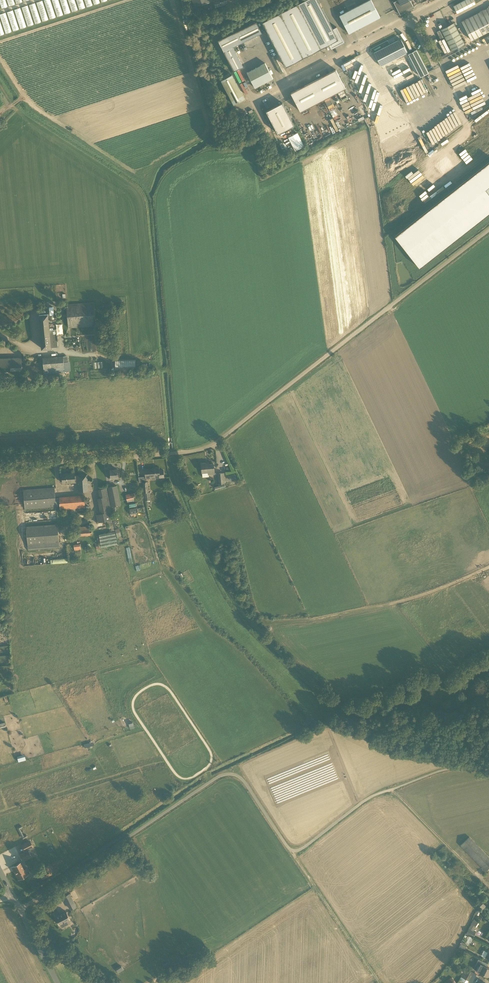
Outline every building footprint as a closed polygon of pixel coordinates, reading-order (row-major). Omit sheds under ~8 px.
[(2,8),(8,6),(6,0),(0,0),(0,2),(2,8)] [(31,25),(107,0),(42,0),(31,4),(31,25)] [(318,0),(305,0),(263,22),(286,67),(329,44),(332,48),(344,42),(337,27),(333,29),(318,0)] [(380,17),(370,0),(369,0),(340,15),(349,33),(380,17)] [(408,11),(407,11),(414,7),(410,0),(398,0),(394,2),(400,15),(408,11)] [(475,4),(473,0),(465,0),(454,6),(457,13),(475,4)] [(13,30),(31,25),(31,15),(28,5),(22,6),(23,11),(23,16),(21,7),(15,9),(17,17),(17,22),(14,9),(8,11),(11,24),(11,23),(13,30)] [(488,31),(488,7),(462,22),(471,41),(488,31)] [(6,33),(12,31),(7,12),(0,14),(6,33)] [(216,36),(232,67),(241,62),(231,42),(257,29),(252,18),(216,36)] [(452,51),(465,44),(454,23),(441,29),(452,51)] [(394,63),(393,61),(406,54),(399,41),(373,54),(379,68),(384,65),(392,80),(410,71),(403,58),(394,63)] [(420,77),(428,72),(417,50),(409,54),(420,77)] [(281,73),(284,71),(275,55),(272,57),(281,73)] [(255,88),(273,78),(265,63),(247,72),(255,88)] [(301,111),(346,88),(336,70),(291,93),(301,111)] [(232,74),(221,80),(234,105),(245,99),(232,74)] [(339,118),(330,97),(325,99),(334,120),(339,118)] [(278,134),(294,125),(283,103),(266,111),(278,134)] [(422,144),(426,152),(431,150),(427,142),(422,144)] [(440,185),(444,189),(449,184),(445,180),(440,185)] [(414,200),(420,196),(415,190),(410,194),(414,200)] [(66,304),(68,327),(96,325),(94,302),(66,304)] [(42,349),(58,347),(57,334),(57,329),(53,330),(49,330),(48,314),(39,315),(42,349)] [(64,362),(63,356),(55,357),(56,372),(64,371),(64,362)] [(209,464),(209,463),(201,463),(202,473),(209,472),(209,474),(215,474),(214,464),(209,464)] [(146,476),(147,478),(156,477),(156,478),(164,478),(164,475),(163,470),(159,470),(159,467),(153,468),(153,469),(145,469),(146,476)] [(110,480),(113,479),(112,477),(118,477),(117,469),(110,470),(111,474),(109,474),(110,480)] [(69,473),(67,473),(62,474),(63,483),(78,482),(79,491),(93,490),(91,480),(88,481),(87,474),(72,476),(72,473),(69,473)] [(148,482),(143,482),(144,501),(151,500),(150,492),(149,492),(148,482)] [(112,506),(121,505),(117,486),(109,487),(112,506)] [(76,515),(86,514),(85,510),(84,495),(59,497),(59,498),(55,498),(55,487),(24,490),(25,509),(60,506),(60,510),(76,509),(76,515)] [(112,520),(113,520),(107,488),(98,489),(100,498),(98,498),(101,513),(96,514),(98,523),(107,521),(109,527),(107,527),(109,532),(115,530),(112,520)] [(26,526),(28,545),(59,543),(58,524),(26,526)] [(83,538),(82,536),(92,535),(91,526),(77,527),(77,529),(73,529),(74,539),(79,538),(83,538)] [(115,531),(99,534),(101,547),(117,544),(115,531)] [(23,838),(27,836),(26,834),(24,835),(19,826),(17,827),(23,838)] [(488,868),(488,857),(470,836),(460,845),(485,871),(488,868)] [(29,840),(20,845),(23,851),(33,846),(29,840)] [(22,861),(31,856),(28,850),(19,855),(22,861)] [(26,875),(20,863),(12,867),(14,870),(15,870),(20,879),(26,875)] [(45,871),(47,876),(53,874),(49,865),(43,868),(45,871)] [(72,894),(67,896),(73,910),(79,907),(72,894)] [(479,899),(476,902),(483,909),(486,906),(479,899)] [(69,912),(58,917),(62,925),(66,923),(67,926),(74,923),(72,920),(73,919),(69,912)] [(473,937),(476,932),(473,930),(478,922),(474,919),(466,933),(473,937)] [(488,972),(488,968),(486,966),(487,964),(482,961),(477,971),(480,972),(487,976),(488,972)] [(465,968),(459,979),(467,982),(473,972),(465,968)]
